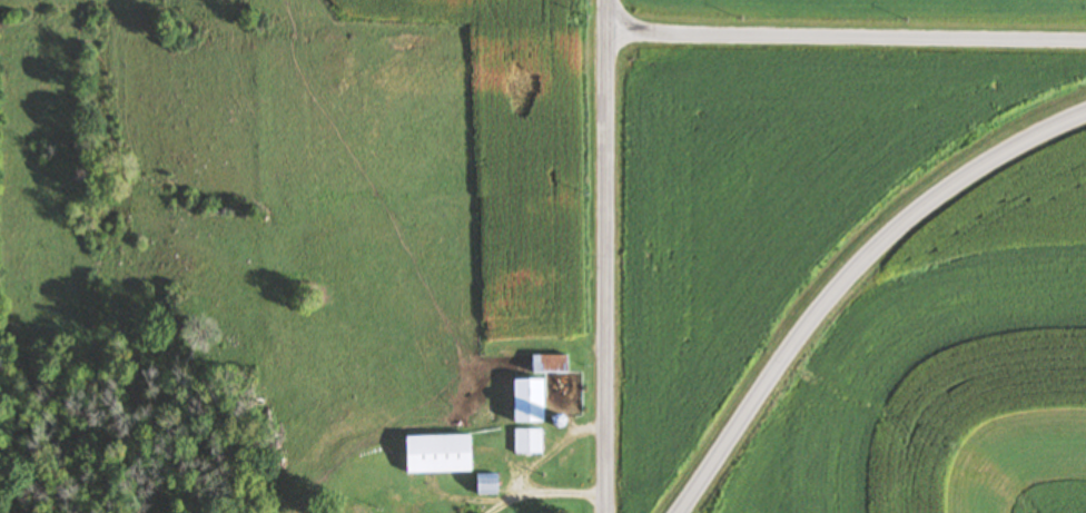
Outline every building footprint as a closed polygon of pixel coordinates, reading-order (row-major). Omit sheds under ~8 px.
[(572,374),(572,356),(535,356),(535,374),(572,374)] [(549,381),(518,381),(518,423),(549,423),(549,381)] [(544,455),(544,430),(516,430),(516,455),(544,455)] [(475,437),(411,437),(412,474),(475,474),(475,437)]
